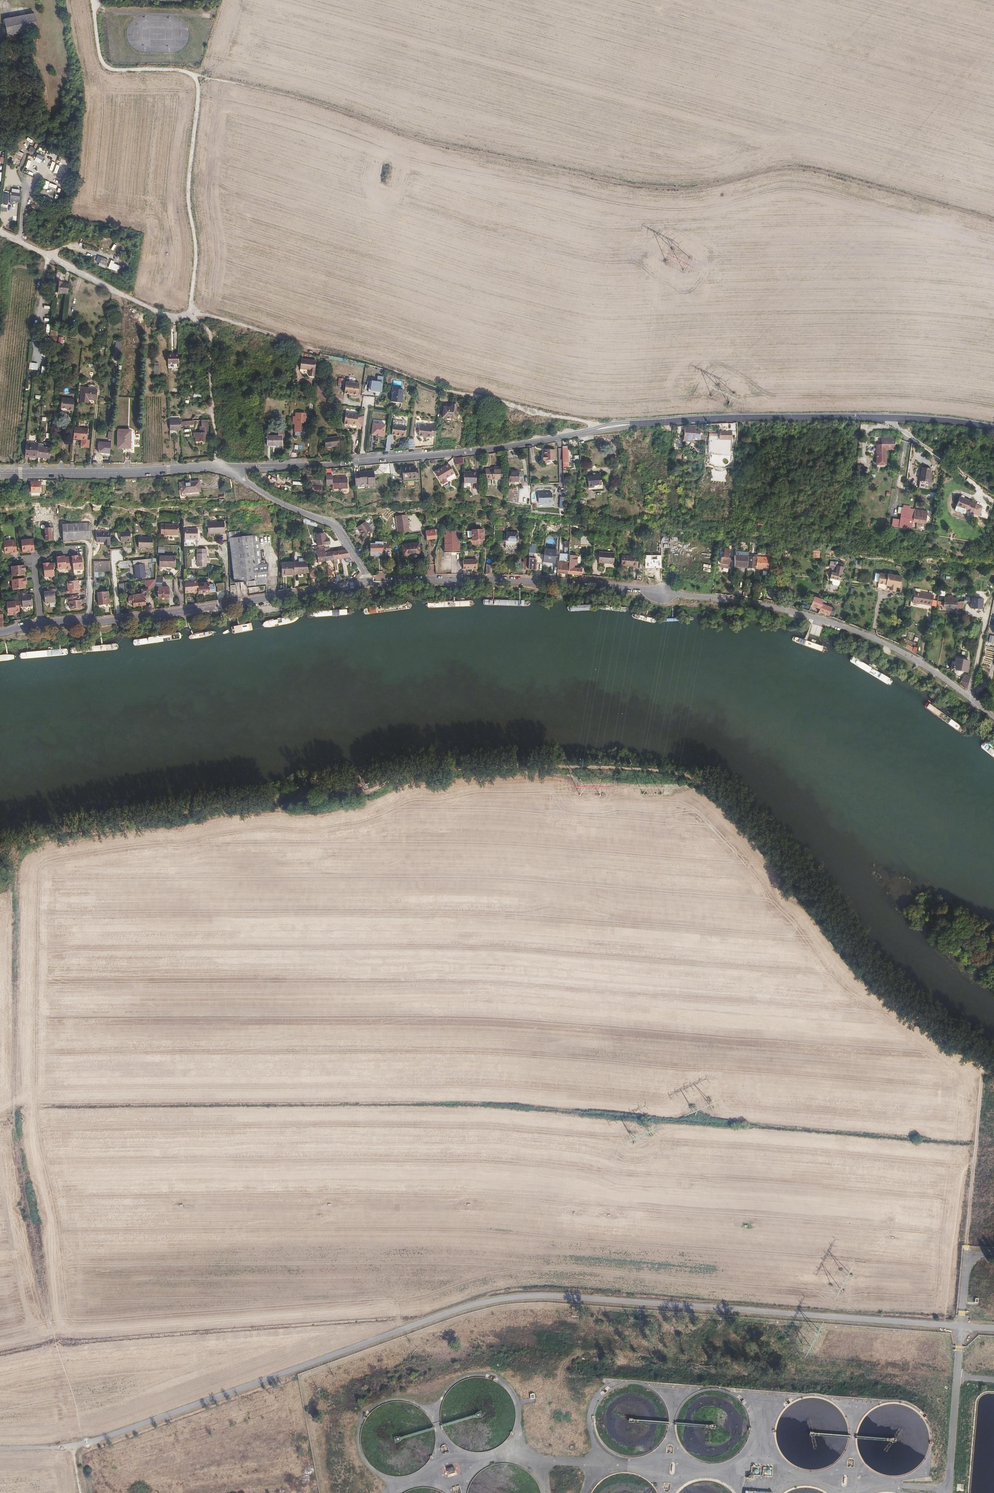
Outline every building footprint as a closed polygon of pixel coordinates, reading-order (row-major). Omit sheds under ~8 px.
[(35,13),(5,18),(8,36),(38,30),(35,13)] [(40,164),(43,157),(36,154),(33,160),(40,164)] [(61,168),(55,166),(53,173),(59,175),(61,168)] [(4,179),(12,180),(13,172),(5,172),(4,179)] [(19,202),(20,190),(11,189),(9,201),(19,202)] [(97,266),(119,275),(122,267),(113,263),(114,262),(97,256),(95,261),(98,262),(97,266)] [(62,283),(56,282),(55,288),(55,293),(68,294),(69,285),(62,284),(62,283)] [(179,360),(168,360),(168,369),(179,369),(179,360)] [(311,375),(313,362),(303,361),(301,374),(311,375)] [(380,392),(381,377),(375,376),(375,382),(368,381),(366,392),(369,392),(369,390),(374,391),(373,396),(378,396),(378,392),(380,392)] [(96,402),(97,391),(81,389),(80,402),(88,403),(88,401),(96,402)] [(402,404),(402,390),(390,389),(389,404),(402,404)] [(73,411),(74,399),(62,398),(61,408),(68,409),(67,410),(73,411)] [(451,404),(451,408),(445,407),(444,418),(457,420),(459,405),(451,404)] [(304,423),(305,414),(296,413),(296,417),(294,417),(293,423),(295,423),(294,431),(300,431),(301,423),(304,423)] [(349,423),(351,424),(353,414),(345,413),(344,424),(349,425),(349,423)] [(364,415),(363,415),(353,414),(351,424),(362,425),(364,415)] [(381,437),(383,426),(370,424),(369,435),(381,437)] [(423,436),(435,438),(436,425),(432,424),(431,427),(421,426),(419,437),(423,437),(423,436)] [(170,436),(181,435),(181,425),(170,426),(170,436)] [(403,436),(404,427),(390,425),(389,435),(403,436)] [(694,434),(695,425),(692,426),(691,427),(684,427),(684,432),(683,439),(691,439),(691,437),(695,438),(699,438),(699,435),(694,434)] [(75,428),(74,438),(81,439),(80,447),(90,448),(92,431),(75,428)] [(694,441),(695,438),(691,437),(691,439),(683,439),(684,432),(682,432),(682,440),(694,441)] [(719,438),(719,442),(726,442),(726,443),(726,445),(732,445),(731,432),(708,432),(708,438),(719,438)] [(130,443),(131,434),(123,434),(123,436),(118,436),(117,448),(130,449),(130,451),(133,451),(133,443),(130,443)] [(282,445),(282,436),(267,436),(267,445),(282,445)] [(339,446),(338,438),(324,440),(325,448),(339,446)] [(98,453),(110,454),(111,444),(99,443),(98,453)] [(31,456),(37,457),(38,454),(38,447),(39,444),(31,444),(31,446),(26,445),(25,454),(25,457),(31,457),(31,456)] [(894,444),(881,445),(875,445),(875,463),(884,463),(884,450),(894,450),(894,444)] [(37,457),(50,459),(51,448),(38,447),(38,454),(37,457)] [(542,456),(542,461),(547,461),(554,461),(554,450),(547,450),(547,451),(543,451),(543,456),(542,456)] [(448,480),(455,473),(448,465),(436,477),(444,485),(445,484),(447,486),(451,483),(448,480)] [(418,472),(417,468),(404,469),(405,481),(420,479),(419,472),(418,472)] [(933,470),(921,468),(919,483),(930,485),(933,470)] [(501,479),(501,469),(485,469),(485,478),(501,479)] [(518,481),(518,471),(508,471),(509,481),(518,481)] [(467,472),(462,472),(462,474),(463,483),(475,483),(475,473),(467,473),(467,472)] [(360,474),(356,474),(356,486),(360,486),(360,488),(368,488),(368,486),(375,486),(375,473),(360,473),(360,474)] [(326,477),(308,475),(308,485),(326,486),(326,477)] [(348,489),(348,478),(333,479),(333,476),(327,476),(327,485),(333,485),(333,489),(348,489)] [(601,479),(597,479),(597,480),(594,480),(588,481),(589,492),(595,492),(595,490),(602,489),(602,487),(601,479)] [(40,493),(40,482),(32,482),(31,493),(40,493)] [(180,486),(181,494),(184,493),(184,498),(200,496),(198,482),(192,483),(192,484),(180,486)] [(552,504),(552,494),(538,494),(538,504),(552,504)] [(962,497),(960,496),(956,506),(967,509),(966,511),(979,516),(983,507),(970,502),(970,500),(962,497)] [(911,530),(914,510),(911,510),(911,507),(904,506),(904,508),(900,508),(899,514),(902,514),(900,520),(899,528),(911,530)] [(967,509),(956,506),(955,511),(965,514),(966,511),(967,509)] [(927,513),(914,510),(911,530),(919,531),(921,524),(925,525),(927,513)] [(408,531),(407,515),(396,516),(398,532),(408,531)] [(899,528),(900,520),(893,519),(892,526),(899,528)] [(224,533),(223,521),(208,522),(208,533),(224,533)] [(366,521),(356,526),(361,536),(376,529),(373,523),(368,525),(366,521)] [(91,538),(92,538),(92,524),(91,523),(64,524),(64,540),(91,539),(91,538)] [(179,534),(179,524),(161,524),(161,534),(179,534)] [(198,528),(184,528),(185,539),(198,538),(198,528)] [(459,552),(458,528),(445,528),(445,534),(444,534),(444,552),(459,552)] [(472,540),(484,539),(483,529),(471,530),(471,531),(467,531),(468,537),(472,537),(472,540)] [(436,530),(426,531),(427,540),(437,539),(436,530)] [(131,541),(130,531),(121,532),(122,542),(131,541)] [(517,541),(518,532),(506,531),(506,540),(517,541)] [(327,537),(324,537),(324,532),(314,533),(315,546),(328,544),(327,537)] [(107,544),(110,544),(111,533),(97,533),(97,542),(98,542),(102,542),(104,542),(107,542),(107,544)] [(153,543),(153,533),(139,533),(139,543),(153,543)] [(261,559),(258,534),(229,537),(234,582),(246,581),(247,586),(267,584),(268,563),(265,563),(265,559),(261,559)] [(34,548),(34,547),(33,539),(21,540),(22,552),(31,551),(31,552),(35,552),(34,548)] [(17,553),(16,541),(3,542),(5,554),(13,553),(13,554),(17,553)] [(371,555),(383,555),(383,550),(382,544),(379,544),(379,541),(373,541),(370,541),(371,551),(371,555)] [(568,562),(570,541),(565,541),(565,553),(560,553),(559,561),(558,561),(556,573),(567,573),(568,567),(568,562)] [(420,552),(419,543),(402,545),(404,555),(412,555),(412,553),(420,552)] [(318,561),(325,560),(324,552),(323,547),(316,549),(318,561)] [(197,549),(197,559),(207,559),(207,549),(197,549)] [(345,561),(353,560),(351,557),(346,549),(332,551),(333,559),(345,557),(345,561)] [(543,559),(543,562),(554,564),(556,551),(545,549),(543,559)] [(731,550),(726,549),(724,558),(725,559),(723,569),(732,570),(734,560),(730,559),(731,550)] [(325,560),(333,559),(332,551),(324,552),(325,560)] [(534,553),(529,552),(528,558),(528,562),(527,568),(535,569),(535,563),(542,564),(543,559),(533,558),(534,553)] [(613,563),(613,552),(598,552),(597,562),(613,563)] [(749,553),(736,552),(735,556),(735,567),(748,568),(749,560),(749,557),(749,553)] [(637,568),(638,556),(622,554),(621,565),(633,566),(633,568),(637,568)] [(749,560),(748,568),(756,569),(757,562),(757,557),(758,555),(754,555),(754,557),(749,557),(749,560)] [(71,569),(69,557),(65,557),(65,556),(57,557),(58,570),(59,570),(60,570),(62,570),(63,569),(66,569),(67,570),(71,569)] [(76,557),(76,556),(72,556),(74,570),(79,569),(80,570),(82,570),(83,569),(82,556),(78,557),(76,557)] [(176,568),(175,556),(159,556),(160,567),(166,567),(166,568),(176,568)] [(299,560),(294,560),(294,562),(295,573),(302,573),(302,571),(305,571),(309,571),(306,562),(305,556),(299,556),(299,560)] [(767,576),(769,558),(757,557),(757,562),(756,569),(762,569),(762,575),(767,576)] [(463,560),(463,569),(477,569),(477,559),(463,560)] [(95,562),(95,574),(97,574),(97,571),(103,571),(103,567),(111,567),(110,562),(95,562)] [(282,574),(295,574),(295,573),(294,562),(282,562),(282,574)] [(567,573),(580,574),(581,569),(573,568),(573,566),(570,566),(571,563),(568,562),(568,567),(567,573)] [(53,563),(49,564),(50,564),(47,565),(47,563),(43,563),(45,577),(50,576),(51,577),(53,577),(54,576),(55,576),(53,563)] [(146,577),(145,563),(135,564),(136,578),(146,577)] [(25,575),(25,571),(24,571),(24,569),(26,569),(25,565),(12,567),(12,572),(11,573),(11,575),(12,576),(13,577),(25,575)] [(830,579),(840,581),(843,567),(837,566),(836,569),(835,574),(831,573),(830,579)] [(888,576),(881,574),(879,584),(886,586),(891,587),(890,591),(896,592),(897,588),(901,589),(903,578),(888,575),(888,576)] [(156,588),(156,591),(158,591),(158,597),(169,597),(169,586),(163,586),(163,577),(156,577),(156,579),(156,588)] [(26,588),(26,584),(25,584),(25,582),(27,582),(26,578),(12,580),(13,585),(12,586),(12,588),(13,589),(13,590),(26,588)] [(156,579),(145,580),(146,589),(143,589),(143,593),(133,594),(133,595),(131,596),(131,598),(130,598),(130,603),(134,602),(135,606),(147,605),(146,597),(150,597),(149,588),(156,588),(156,579)] [(66,594),(79,593),(79,589),(80,589),(79,580),(67,582),(67,583),(67,585),(68,586),(68,590),(66,590),(66,594)] [(185,582),(185,593),(199,591),(198,589),(198,587),(197,580),(185,582)] [(199,591),(199,594),(210,593),(210,591),(213,591),(213,584),(209,584),(209,582),(204,582),(204,586),(198,587),(198,589),(199,591)] [(58,587),(50,587),(50,591),(48,591),(44,592),(46,603),(47,604),(49,604),(50,603),(56,602),(55,591),(58,591),(58,587)] [(940,588),(937,606),(943,607),(943,603),(943,602),(944,596),(945,596),(946,589),(940,588)] [(26,595),(26,591),(18,592),(19,596),(22,596),(23,607),(29,606),(30,607),(32,607),(33,606),(34,606),(32,594),(29,595),(26,595)] [(931,606),(933,595),(914,591),(912,603),(919,604),(931,606)] [(99,605),(109,604),(108,592),(98,593),(99,605)] [(956,612),(955,616),(961,617),(965,602),(966,594),(963,594),(961,602),(957,602),(957,599),(953,599),(954,596),(949,596),(949,598),(945,598),(944,608),(960,608),(960,613),(956,612)] [(80,600),(80,596),(68,597),(68,601),(70,601),(70,605),(70,606),(70,608),(71,608),(71,609),(82,608),(82,600),(80,600)] [(971,598),(966,598),(966,601),(971,602),(971,609),(982,609),(982,600),(971,599),(971,598)] [(20,611),(19,599),(15,599),(15,601),(7,602),(8,614),(17,613),(17,612),(20,611)] [(819,611),(819,613),(829,616),(832,609),(822,605),(823,603),(822,603),(814,600),(811,608),(819,611)] [(819,637),(822,627),(812,624),(809,633),(819,637)] [(992,659),(993,653),(993,651),(988,649),(985,657),(992,659)] [(951,669),(954,670),(962,672),(967,673),(969,662),(956,659),(955,663),(952,662),(951,669)] [(991,663),(983,661),(980,668),(989,671),(991,663)] [(964,676),(959,684),(966,690),(969,677),(964,676)] [(365,791),(365,781),(352,780),(352,778),(347,777),(347,781),(348,781),(347,790),(365,791)] [(442,1469),(445,1478),(461,1473),(459,1468),(455,1469),(454,1466),(442,1469)]
